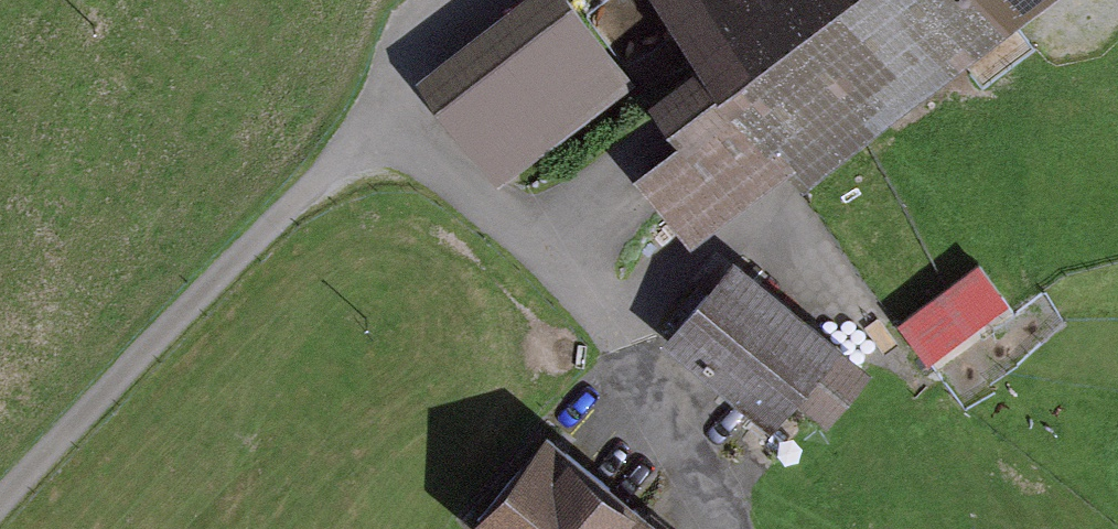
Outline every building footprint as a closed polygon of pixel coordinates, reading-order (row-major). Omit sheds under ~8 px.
[(640,82),(579,0),(537,0),(421,86),(496,188),(640,82)] [(788,181),(799,197),(1029,31),(1006,0),(654,0),(736,113),(649,176),(699,245),(788,181)] [(927,352),(1012,291),(979,247),(895,308),(927,352)] [(796,460),(871,376),(749,267),(673,350),(796,460)] [(566,436),(480,528),(668,528),(566,436)]
